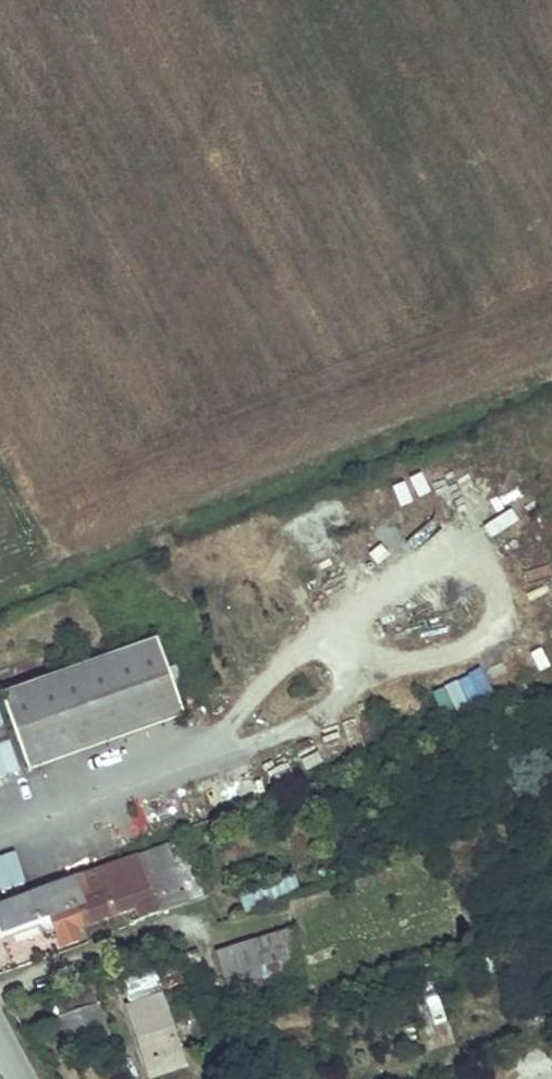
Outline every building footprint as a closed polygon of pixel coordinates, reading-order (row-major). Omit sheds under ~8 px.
[(159,642),(3,697),(31,775),(187,720),(159,642)] [(441,712),(493,695),(485,669),(433,687),(441,712)] [(21,770),(12,739),(0,742),(0,776),(21,770)] [(127,921),(206,893),(192,852),(181,856),(175,838),(82,872),(92,898),(72,905),(78,924),(122,908),(127,921)] [(57,946),(77,939),(73,926),(78,924),(72,905),(92,898),(82,872),(0,902),(0,932),(46,915),(57,946)] [(215,951),(226,986),(262,973),(251,940),(215,951)] [(173,944),(111,966),(117,984),(124,982),(154,972),(179,963),(173,944)] [(145,1061),(177,1049),(154,972),(124,982),(130,1000),(126,1001),(145,1061)] [(88,1041),(108,1034),(90,983),(47,998),(49,1004),(54,1002),(68,1041),(86,1035),(88,1041)] [(177,1049),(145,1061),(147,1066),(179,1054),(177,1049)] [(179,1054),(147,1066),(149,1074),(182,1063),(179,1054)]
